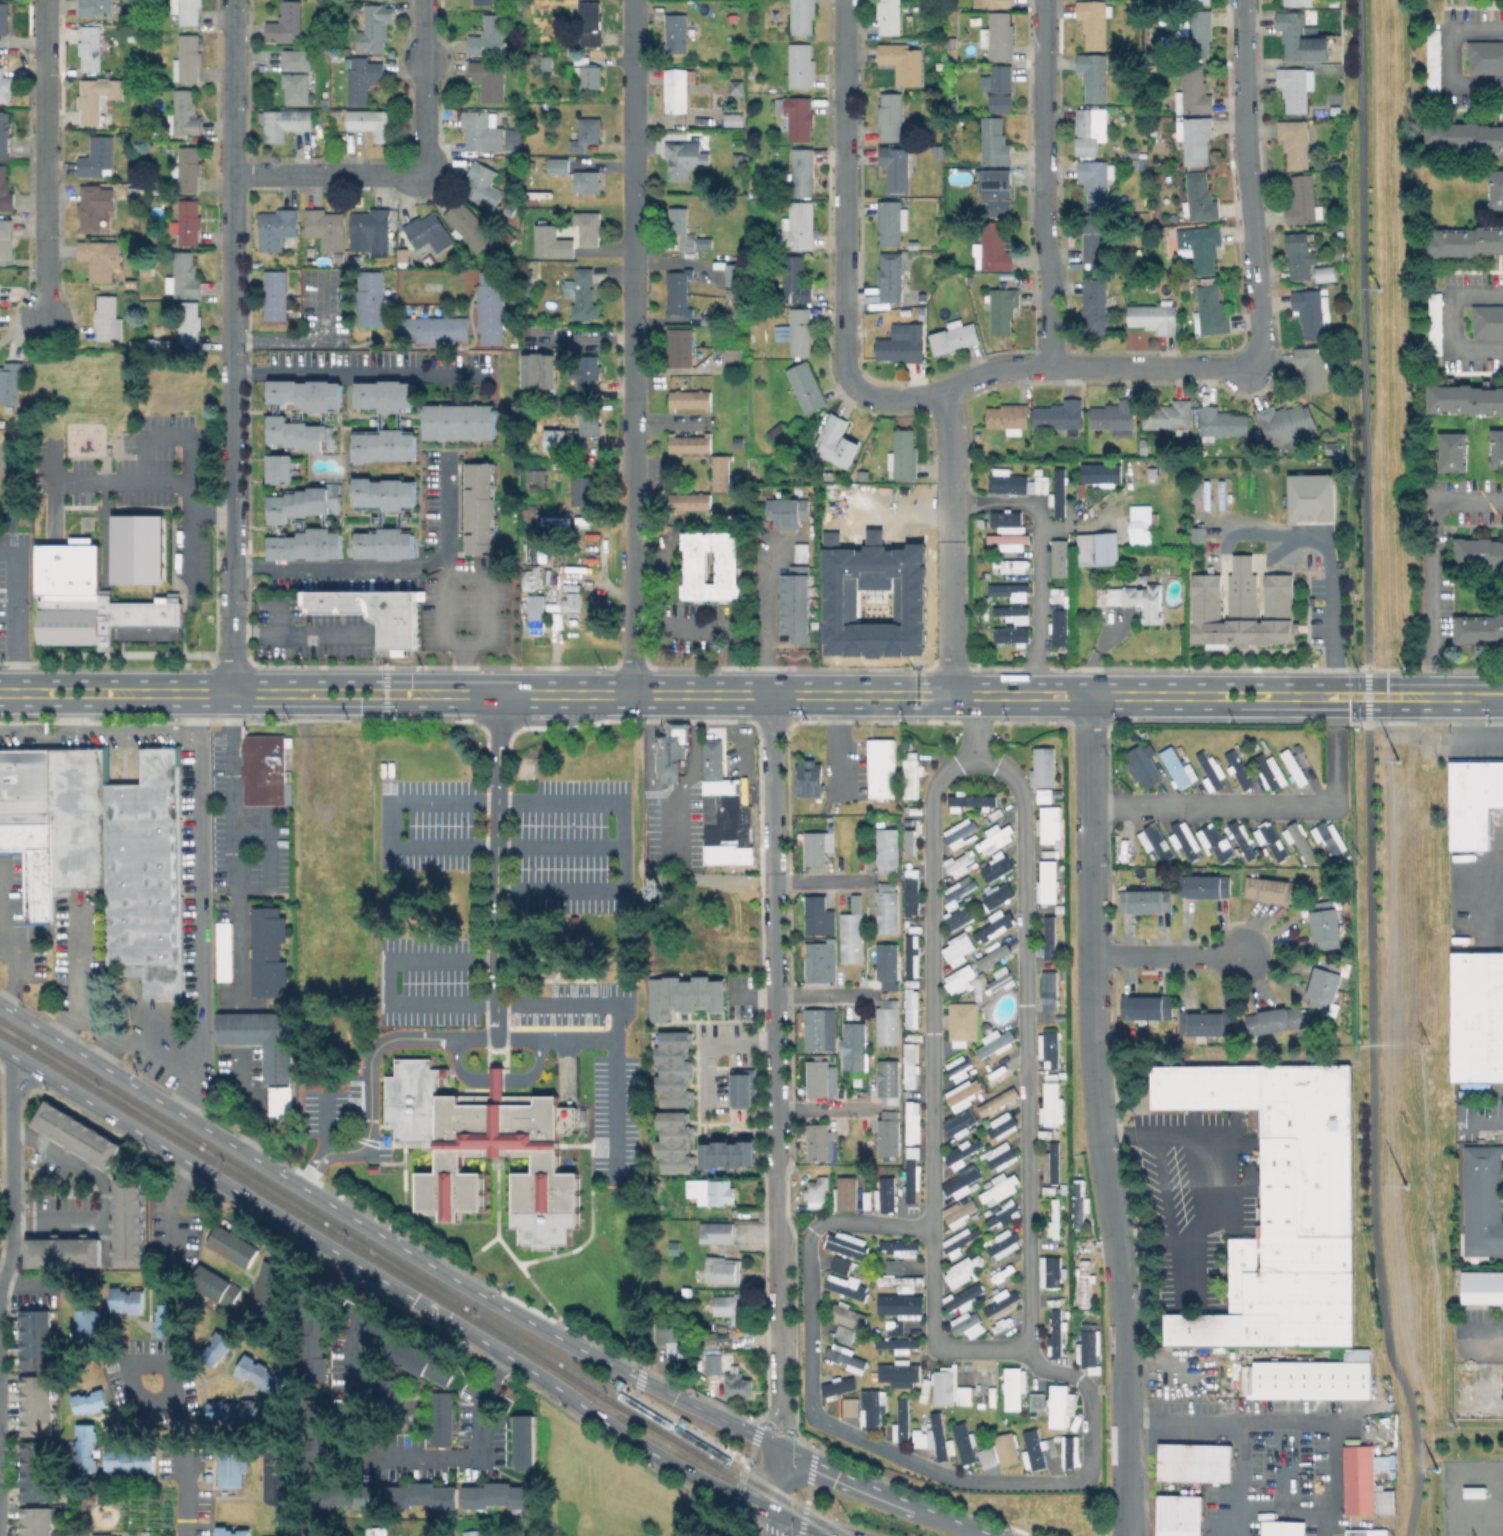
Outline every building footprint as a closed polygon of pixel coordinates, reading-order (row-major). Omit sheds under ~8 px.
[(78,16),(78,0),(114,0),(114,16),(78,16)] [(171,12),(171,0),(202,0),(202,6),(199,6),(199,24),(180,25),(180,12),(171,12)] [(302,0),(302,40),(267,40),(267,21),(280,21),(279,15),(282,15),(282,0),(302,0)] [(791,34),(791,0),(815,0),(815,19),(813,19),(813,34),(791,34)] [(880,1),(880,0),(901,0),(901,34),(880,34),(880,19),(878,19),(878,1),(880,1)] [(983,7),(983,0),(1013,0),(1013,8),(983,7)] [(1318,8),(1318,0),(1330,0),(1330,8),(1318,8)] [(603,28),(603,45),(581,45),(581,48),(574,48),(574,38),(581,38),(581,1),(601,1),(601,28),(603,28)] [(1113,5),(1113,16),(1107,16),(1107,49),(1086,49),(1086,31),(1083,31),(1083,18),(1078,18),(1078,1),(1107,1),(1107,5),(1113,5)] [(8,35),(0,35),(0,2),(9,2),(8,35)] [(364,9),(394,9),(394,22),(388,22),(388,39),(383,39),(383,51),(357,51),(357,30),(364,31),(364,9)] [(1211,40),(1211,57),(1190,58),(1189,10),(1212,9),(1213,40),(1211,40)] [(1014,25),(1015,59),(991,59),(991,47),(982,47),(982,28),(991,28),(990,11),(1011,12),(1011,25),(1014,25)] [(1313,15),(1313,26),(1308,26),(1308,39),(1331,39),(1331,60),(1287,60),(1287,42),(1284,42),(1284,31),(1278,31),(1278,12),(1307,12),(1307,15),(1313,15)] [(505,13),(505,47),(494,47),(494,54),(469,53),(469,35),(482,35),(482,29),(485,29),(485,13),(505,13)] [(688,14),(688,52),(666,52),(666,14),(688,14)] [(102,25),(102,71),(81,71),(81,55),(79,55),(79,41),(82,41),(82,25),(102,25)] [(1441,29),(1441,91),(1428,91),(1428,29),(1441,29)] [(203,51),(202,65),(200,65),(200,82),(174,81),(175,58),(180,58),(181,33),(199,33),(199,51),(203,51)] [(328,34),(328,43),(318,43),(318,34),(328,34)] [(958,37),(958,47),(948,47),(948,45),(947,44),(947,39),(949,39),(949,37),(958,37)] [(1468,41),(1502,41),(1502,73),(1470,73),(1470,59),(1468,59),(1468,41)] [(815,59),(815,88),(790,87),(790,43),(812,44),(812,59),(815,59)] [(923,49),(923,86),(898,86),(897,64),(879,64),(878,44),(911,44),(911,49),(923,49)] [(311,49),(311,71),(284,70),(285,49),(311,49)] [(1108,53),(1108,102),(1087,102),(1086,85),(1084,85),(1084,72),(1078,72),(1078,53),(1108,53)] [(553,55),(553,67),(542,67),(542,55),(553,55)] [(590,55),(590,64),(572,63),(573,55),(590,55)] [(366,59),(366,64),(383,64),(383,80),(370,80),(370,103),(347,103),(347,59),(366,59)] [(11,102),(0,102),(0,60),(1,60),(1,66),(4,66),(4,76),(14,76),(14,92),(11,91),(11,102)] [(505,69),(505,102),(482,102),(482,79),(470,79),(470,61),(496,61),(496,69),(505,69)] [(1205,63),(1205,81),(1208,81),(1208,94),(1213,94),(1213,112),(1177,113),(1177,91),(1183,91),(1183,63),(1205,63)] [(1013,65),(1013,112),(991,112),(991,91),(981,91),(981,77),(991,77),(991,64),(1013,65)] [(603,66),(602,88),(581,88),(581,66),(603,66)] [(1315,68),(1315,90),(1308,90),(1308,112),(1288,112),(1288,97),(1284,97),(1284,87),(1278,87),(1278,68),(1315,68)] [(696,69),(696,83),(689,83),(689,111),(667,111),(667,101),(665,101),(666,69),(696,69)] [(310,73),(310,104),(286,104),(286,87),(283,87),(283,73),(310,73)] [(124,81),(124,99),(102,98),(101,125),(81,125),(82,81),(124,81)] [(745,81),(745,94),(730,94),(730,81),(745,81)] [(197,101),(197,115),(202,115),(202,133),(169,133),(169,110),(175,110),(176,88),(194,88),(194,101),(197,101)] [(903,140),(903,141),(882,141),(882,94),(903,94),(903,140)] [(814,111),(814,125),(812,125),(812,140),(789,140),(789,130),(782,130),(782,113),(777,113),(777,96),(812,96),(812,111),(814,111)] [(1108,108),(1108,140),(1099,140),(1099,155),(1078,155),(1078,108),(1108,108)] [(313,109),(313,130),(286,130),(286,142),(265,142),(265,110),(313,109)] [(490,110),(491,125),(505,125),(505,141),(509,141),(509,131),(522,131),(522,156),(506,156),(506,150),(467,150),(467,130),(462,130),(462,110),(490,110)] [(394,129),(394,137),(376,137),(376,129),(345,129),(345,111),(394,112),(394,129)] [(745,113),(744,126),(725,126),(725,112),(745,113)] [(10,152),(0,151),(0,115),(10,115),(10,124),(14,124),(14,132),(10,132),(10,134),(11,134),(10,146),(10,152)] [(1012,144),(1012,165),(982,165),(983,116),(1004,116),(1004,134),(1007,134),(1007,144),(1012,144)] [(1184,117),(1213,116),(1214,135),(1208,135),(1209,165),(1185,166),(1184,117)] [(601,133),(601,143),(586,142),(585,152),(570,151),(570,138),(580,138),(580,118),(602,118),(602,133),(601,133)] [(1309,121),(1309,169),(1289,170),(1289,151),(1286,151),(1286,139),(1280,139),(1280,122),(1309,121)] [(122,153),(122,168),(113,168),(113,176),(79,176),(79,157),(90,157),(90,135),(114,135),(114,153),(122,153)] [(708,159),(708,169),(690,169),(690,175),(671,175),(671,160),(668,160),(668,143),(702,143),(701,159),(708,159)] [(203,162),(202,175),(200,175),(200,192),(179,191),(179,176),(176,176),(175,163),(180,163),(180,146),(198,146),(199,162),(203,162)] [(1148,152),(1148,162),(1148,168),(1138,168),(1138,158),(1130,158),(1130,147),(1140,147),(1140,152),(1148,152)] [(814,148),(814,196),(792,196),(793,148),(814,148)] [(909,194),(889,194),(889,166),(882,166),(882,148),(909,148),(909,194)] [(744,153),(744,168),(733,168),(733,153),(744,153)] [(569,158),(570,173),(548,173),(548,158),(569,158)] [(506,191),(496,209),(463,193),(470,179),(466,177),(475,159),(500,171),(493,184),(506,191)] [(1116,164),(1116,179),(1109,179),(1109,209),(1088,209),(1088,192),(1085,192),(1085,180),(1080,180),(1080,160),(1109,160),(1109,164),(1116,164)] [(16,210),(0,209),(0,164),(8,164),(7,180),(10,180),(10,192),(16,192),(16,210)] [(1012,170),(1013,216),(991,217),(991,201),(983,201),(983,174),(977,174),(977,169),(984,169),(984,170),(1012,170)] [(600,170),(600,180),(602,180),(602,192),(575,193),(575,170),(600,170)] [(1490,170),(1502,170),(1502,209),(1490,209),(1490,170)] [(1208,171),(1209,189),(1212,188),(1213,201),(1219,200),(1221,219),(1191,221),(1191,215),(1185,216),(1184,201),(1189,201),(1187,173),(1208,171)] [(1313,174),(1315,206),(1323,205),(1324,217),(1318,218),(1318,221),(1289,224),(1287,206),(1292,206),(1291,193),(1294,193),(1292,176),(1313,174)] [(140,194),(132,194),(132,186),(140,186),(140,194)] [(114,188),(113,209),(109,209),(109,213),(103,213),(103,232),(82,232),(82,188),(114,188)] [(202,215),(202,230),(199,230),(199,244),(180,244),(180,234),(172,234),(172,221),(181,221),(181,198),(199,198),(199,215),(202,215)] [(483,224),(495,236),(480,251),(464,235),(461,239),(453,232),(457,228),(445,215),(461,199),(485,223),(483,224)] [(909,208),(908,230),(902,230),(902,246),(881,246),(881,230),(879,230),(879,200),(902,200),(902,208),(909,208)] [(815,201),(815,249),(780,249),(780,230),(783,230),(783,217),(791,217),(791,201),(815,201)] [(688,207),(688,234),(696,234),(696,250),(681,250),(680,234),(670,234),(670,232),(667,232),(667,220),(670,220),(670,207),(688,207)] [(299,208),(299,236),(284,236),(284,251),(260,251),(260,212),(279,212),(279,208),(299,208)] [(346,212),(346,250),(323,251),(323,236),(307,236),(307,209),(326,208),(326,213),(346,212)] [(392,210),(392,257),(370,257),(370,251),(354,251),(354,215),(370,215),(370,210),(392,210)] [(436,211),(457,242),(439,253),(431,241),(419,249),(404,227),(436,211)] [(601,211),(601,236),(600,236),(600,246),(581,246),(581,225),(575,225),(575,211),(601,211)] [(1113,236),(1113,253),(1106,253),(1106,261),(1085,261),(1084,215),(1106,215),(1106,236),(1113,236)] [(12,258),(0,258),(0,220),(13,220),(13,230),(12,258)] [(1014,251),(1014,269),(983,269),(983,221),(1004,221),(1004,239),(1007,239),(1006,251),(1014,251)] [(574,255),(574,257),(539,257),(539,225),(561,225),(561,240),(574,240),(574,255)] [(1217,244),(1218,257),(1215,257),(1217,273),(1196,275),(1195,255),(1180,256),(1178,230),(1222,226),(1223,244),(1217,244)] [(1479,226),(1502,226),(1502,254),(1481,254),(1481,257),(1436,257),(1436,254),(1429,254),(1428,236),(1435,236),(1435,228),(1479,228),(1479,226)] [(1313,278),(1292,280),(1288,233),(1309,232),(1313,278)] [(120,243),(120,278),(114,278),(114,283),(90,282),(91,257),(79,257),(80,243),(120,243)] [(1345,244),(1345,261),(1337,261),(1337,244),(1345,244)] [(198,263),(197,277),(204,277),(203,297),(175,296),(174,290),(167,290),(167,273),(175,273),(176,250),(195,251),(194,263),(198,263)] [(399,261),(398,250),(407,250),(407,261),(399,261)] [(346,252),(346,261),(336,261),(336,252),(346,252)] [(903,252),(903,269),(910,269),(910,277),(902,277),(902,301),(881,301),(881,284),(879,284),(879,268),(881,268),(881,252),(903,252)] [(813,283),(813,302),(784,302),(784,255),(806,255),(805,283),(813,283)] [(156,262),(155,275),(141,274),(142,261),(156,262)] [(1336,280),(1316,282),(1314,265),(1335,263),(1336,280)] [(724,286),(738,286),(739,264),(725,264),(724,286)] [(594,268),(594,284),(592,284),(592,287),(594,287),(594,303),(600,303),(600,317),(573,317),(573,304),(577,304),(577,295),(566,295),(566,279),(577,279),(577,268),(594,268)] [(686,278),(691,278),(691,268),(681,268),(681,271),(666,271),(666,315),(691,316),(691,308),(686,308),(686,278)] [(285,270),(261,271),(262,320),(286,320),(285,270)] [(358,326),(383,327),(384,271),(359,270),(358,326)] [(501,344),(503,272),(478,271),(476,344),(501,344)] [(140,277),(139,288),(130,287),(130,277),(140,277)] [(1109,315),(1109,324),(1108,324),(1108,333),(1088,333),(1088,315),(1084,315),(1085,279),(1108,279),(1107,315),(1109,315)] [(1219,284),(1220,302),(1223,302),(1224,314),(1230,314),(1232,332),(1202,335),(1202,331),(1197,332),(1195,317),(1201,316),(1198,286),(1219,284)] [(1020,289),(1021,306),(1015,306),(1015,318),(1012,318),(1012,334),(991,334),(991,301),(985,301),(986,294),(991,294),(991,289),(1020,289)] [(1322,289),(1323,296),(1329,296),(1330,310),(1325,311),(1327,326),(1332,325),(1334,342),(1324,343),(1323,337),(1305,339),(1304,323),(1301,322),(1300,309),(1295,310),(1293,292),(1322,289)] [(1443,293),(1443,355),(1430,355),(1429,293),(1443,293)] [(117,297),(117,320),(123,320),(123,340),(98,340),(98,327),(97,327),(97,308),(98,308),(98,296),(117,297)] [(1173,299),(1174,305),(1178,305),(1178,334),(1159,334),(1159,329),(1147,329),(1146,326),(1129,326),(1129,305),(1162,305),(1162,299),(1173,299)] [(202,314),(202,329),(199,329),(198,348),(185,348),(185,342),(179,342),(179,300),(199,300),(199,314),(202,314)] [(1474,306),(1502,305),(1502,338),(1476,338),(1475,323),(1474,323),(1474,306)] [(926,311),(926,318),(917,318),(918,306),(926,306),(926,311)] [(815,323),(814,342),(812,342),(813,355),(791,355),(792,308),(812,308),(812,323),(815,323)] [(468,341),(468,317),(394,317),(395,342),(468,341)] [(962,318),(964,325),(975,322),(981,342),(936,356),(930,334),(950,328),(948,322),(962,318)] [(924,323),(925,362),(893,362),(893,360),(877,360),(877,339),(910,338),(911,323),(924,323)] [(691,329),(667,328),(667,366),(690,367),(691,329)] [(171,340),(171,351),(149,351),(149,340),(171,340)] [(1326,345),(1326,349),(1333,348),(1335,367),(1327,368),(1329,391),(1309,392),(1307,366),(1298,367),(1296,348),(1326,345)] [(719,371),(739,371),(739,349),(720,348),(719,371)] [(603,365),(603,372),(601,372),(601,380),(593,380),(593,388),(577,388),(577,378),(570,378),(570,367),(581,367),(580,355),(600,355),(600,365),(603,365)] [(557,356),(557,390),(544,390),(544,394),(534,394),(534,387),(527,387),(527,356),(557,356)] [(828,403),(806,413),(786,370),(808,360),(828,403)] [(23,404),(0,404),(0,367),(13,367),(13,365),(24,365),(23,404)] [(300,382),(310,382),(310,380),(333,380),(333,382),(343,382),(343,408),(333,408),(332,412),(310,411),(310,407),(299,407),(299,399),(289,399),(289,403),(270,403),(270,380),(300,380),(300,382)] [(403,380),(403,385),(412,385),(411,410),(403,410),(403,413),(381,413),(381,410),(357,410),(357,385),(381,385),(381,380),(403,380)] [(1475,388),(1502,387),(1502,415),(1473,415),(1473,412),(1430,413),(1430,384),(1475,384),(1475,388)] [(667,390),(667,407),(708,407),(709,391),(667,390)] [(1083,397),(1083,428),(1080,428),(1080,435),(1058,435),(1058,428),(1034,428),(1034,408),(1053,408),(1053,404),(1065,404),(1065,397),(1083,397)] [(1136,399),(1136,427),(1127,427),(1127,435),(1113,435),(1113,429),(1092,429),(1092,407),(1106,407),(1106,404),(1120,404),(1120,399),(1136,399)] [(1192,400),(1191,434),(1178,434),(1178,429),(1144,428),(1144,407),(1162,407),(1161,404),(1173,405),(1174,399),(1192,400)] [(1303,403),(1306,412),(1310,410),(1317,427),(1309,429),(1313,438),(1294,445),(1292,440),(1273,447),(1260,413),(1278,406),(1281,412),(1303,403)] [(493,440),(493,405),(423,404),(423,439),(493,440)] [(1029,404),(1029,428),(1023,427),(1023,434),(1008,435),(1007,428),(988,427),(988,407),(1002,408),(1002,404),(1029,404)] [(1249,414),(1248,435),(1215,435),(1215,440),(1203,440),(1204,435),(1201,435),(1201,405),(1218,405),(1218,411),(1232,412),(1232,414),(1249,414)] [(602,424),(602,433),(599,433),(600,435),(575,435),(575,429),(580,429),(581,410),(600,410),(600,424),(602,424)] [(861,446),(848,469),(817,453),(822,444),(817,441),(832,412),(850,421),(842,436),(861,446)] [(334,428),(334,450),(325,450),(325,451),(309,451),(309,448),(298,448),(298,446),(288,446),(288,443),(270,443),(270,414),(288,414),(288,421),(310,421),(310,425),(329,424),(329,428),(334,428)] [(793,433),(778,446),(767,433),(782,420),(793,433)] [(409,428),(409,432),(415,432),(415,462),(373,462),(373,463),(355,462),(355,431),(373,431),(373,432),(379,432),(379,428),(409,428)] [(917,446),(917,477),(894,477),(894,469),(888,469),(888,452),(894,452),(894,429),(914,429),(914,446),(917,446)] [(1493,429),(1502,429),(1502,468),(1493,468),(1493,429)] [(568,430),(568,438),(586,438),(587,448),(545,449),(545,434),(554,434),(554,430),(568,430)] [(667,452),(708,453),(709,436),(667,434),(667,452)] [(1465,471),(1465,472),(1440,472),(1441,435),(1466,436),(1465,471)] [(1146,446),(1146,454),(1139,454),(1139,439),(1147,439),(1146,446)] [(294,454),(294,484),(268,484),(268,454),(294,454)] [(710,491),(727,491),(728,455),(711,455),(710,491)] [(464,462),(464,554),(493,554),(493,529),(494,462),(464,462)] [(1123,464),(1123,482),(1116,482),(1117,487),(1087,487),(1087,497),(1081,497),(1081,483),(1083,483),(1083,468),(1078,468),(1078,462),(1082,462),(1083,464),(1123,464)] [(1205,463),(1203,480),(1192,479),(1193,462),(1205,463)] [(1050,485),(1056,485),(1056,468),(1068,468),(1067,517),(1056,517),(1056,511),(1050,511),(1051,494),(1036,493),(1036,467),(1044,468),(1044,476),(1051,476),(1050,485)] [(1158,467),(1157,480),(1149,480),(1150,467),(1158,467)] [(543,470),(530,469),(530,483),(542,483),(543,470)] [(868,469),(868,480),(856,480),(856,469),(868,469)] [(1007,471),(1007,475),(1029,475),(1028,493),(992,492),(992,474),(999,474),(999,471),(1007,471)] [(1333,521),(1333,474),(1287,474),(1287,521),(1333,521)] [(591,505),(592,476),(571,476),(570,505),(591,505)] [(415,480),(415,508),(403,508),(403,511),(382,511),(382,508),(363,508),(363,507),(356,507),(356,478),(372,478),(372,480),(415,480)] [(340,481),(340,512),(329,512),(329,514),(310,514),(310,516),(288,516),(288,524),(270,524),(270,495),(287,495),(287,492),(299,492),(299,489),(310,489),(310,481),(340,481)] [(709,511),(709,493),(667,492),(667,510),(709,511)] [(807,499),(764,499),(764,519),(772,519),(772,529),(798,529),(798,519),(807,519),(807,499)] [(1159,513),(1160,528),(1153,528),(1153,545),(1131,545),(1131,505),(1153,505),(1153,513),(1159,513)] [(1023,512),(1023,532),(1003,531),(1003,526),(993,525),(993,511),(1023,512)] [(112,583),(160,583),(161,515),(113,514),(112,583)] [(404,526),(404,531),(414,531),(414,555),(413,555),(413,559),(358,559),(358,530),(378,530),(378,526),(404,526)] [(333,527),(333,532),(344,532),(343,557),(332,557),(332,559),(310,559),(310,557),(300,557),(300,559),(270,559),(270,535),(299,535),(299,531),(310,531),(310,527),(333,527)] [(1189,542),(1203,542),(1203,527),(1190,527),(1189,542)] [(737,531),(681,531),(682,599),(737,599),(737,531)] [(1120,564),(1081,565),(1079,533),(1119,532),(1120,564)] [(1031,534),(1031,544),(1024,544),(1024,548),(1009,548),(1009,543),(989,543),(989,534),(1031,534)] [(541,537),(541,562),(529,562),(530,537),(541,537)] [(1494,541),(1502,541),(1502,569),(1492,569),(1492,566),(1456,566),(1456,538),(1494,538),(1494,541)] [(1067,540),(1067,558),(1070,558),(1070,576),(1053,575),(1053,561),(1050,561),(1050,550),(1053,550),(1053,540),(1067,540)] [(793,561),(806,561),(806,543),(793,543),(793,561)] [(1030,560),(1030,567),(1027,567),(1027,573),(997,573),(998,567),(994,567),(995,560),(1030,560)] [(542,569),(542,585),(535,585),(535,589),(524,589),(524,564),(539,564),(539,569),(542,569)] [(777,574),(778,634),(787,634),(788,642),(808,642),(807,573),(777,574)] [(1184,574),(1185,624),(1143,624),(1143,606),(1125,606),(1124,604),(1098,604),(1098,587),(1148,587),(1148,583),(1158,583),(1158,574),(1184,574)] [(1223,621),(1230,621),(1230,597),(1260,598),(1260,622),(1266,622),(1266,591),(1260,591),(1260,576),(1282,576),(1282,581),(1296,581),(1295,629),(1299,629),(1299,644),(1247,644),(1247,647),(1239,647),(1239,639),(1231,639),(1231,648),(1208,648),(1208,641),(1194,641),(1195,576),(1216,577),(1216,583),(1224,583),(1223,621)] [(1031,584),(1030,595),(1014,595),(1014,591),(990,591),(990,583),(1031,584)] [(1071,595),(1070,607),(1066,607),(1066,602),(1051,602),(1052,587),(1069,588),(1069,595),(1071,595)] [(111,589),(111,602),(168,602),(168,590),(186,591),(185,641),(101,641),(101,644),(40,643),(40,601),(99,601),(99,589),(111,589)] [(419,592),(419,650),(408,650),(408,655),(395,655),(395,650),(382,650),(382,623),(378,623),(374,622),(371,619),(369,616),(311,615),(311,605),(300,605),(300,591),(419,592)] [(581,594),(581,611),(566,611),(565,598),(572,598),(572,594),(581,594)] [(545,598),(545,615),(529,615),(529,598),(545,598)] [(1023,603),(1023,606),(1031,606),(1030,623),(1016,623),(1016,620),(1007,620),(1007,615),(994,615),(994,605),(1015,606),(1015,603),(1023,603)] [(1068,609),(1068,646),(1053,646),(1053,609),(1068,609)] [(1499,613),(1502,613),(1502,641),(1501,641),(1501,644),(1456,644),(1456,616),(1499,616),(1499,613)] [(526,635),(540,635),(541,621),(526,620),(526,635)] [(1028,647),(1018,647),(1018,643),(996,643),(996,628),(1007,628),(1007,625),(1016,624),(1016,628),(1030,628),(1030,642),(1028,642),(1028,647)] [(691,724),(691,745),(687,745),(687,758),(680,758),(680,783),(674,783),(674,784),(669,784),(669,783),(662,783),(662,735),(669,735),(669,724),(691,724)] [(291,801),(291,804),(245,804),(245,736),(286,737),(286,776),(291,776),(291,801)] [(866,739),(893,739),(893,797),(866,797),(866,739)] [(752,807),(752,865),(705,865),(706,741),(725,741),(724,783),(743,783),(743,807),(752,807)] [(1142,743),(1164,779),(1147,788),(1141,779),(1137,781),(1126,762),(1130,760),(1126,753),(1142,743)] [(1172,745),(1181,760),(1184,759),(1187,764),(1190,762),(1199,778),(1193,781),(1194,782),(1181,790),(1178,785),(1175,787),(1172,781),(1174,780),(1171,775),(1172,774),(1159,752),(1172,745)] [(108,887),(108,783),(143,783),(143,748),(180,747),(182,962),(182,997),(147,997),(147,976),(122,976),(122,964),(109,964),(108,887)] [(1031,747),(1032,770),(1028,770),(1028,787),(1053,786),(1053,747),(1031,747)] [(25,855),(0,855),(0,812),(53,811),(52,748),(107,748),(107,783),(108,783),(108,887),(70,887),(70,895),(54,895),(54,923),(25,924),(25,855)] [(53,811),(0,812),(0,749),(52,748),(53,811)] [(1247,775),(1253,786),(1245,791),(1243,786),(1239,788),(1228,768),(1231,766),(1224,754),(1235,748),(1249,774),(1247,775)] [(1290,748),(1312,785),(1304,790),(1300,784),(1295,787),(1277,756),(1290,748)] [(1204,750),(1209,757),(1213,755),(1214,757),(1217,756),(1220,761),(1217,763),(1216,761),(1212,763),(1225,786),(1217,790),(1216,788),(1210,791),(1204,779),(1209,776),(1197,754),(1204,750)] [(916,775),(921,775),(921,764),(916,764),(915,752),(901,752),(902,799),(916,798),(916,775)] [(1264,752),(1267,758),(1273,755),(1283,772),(1277,775),(1283,786),(1274,791),(1271,786),(1267,788),(1263,782),(1267,780),(1255,757),(1264,752)] [(795,763),(802,763),(802,759),(813,759),(813,763),(820,763),(820,796),(795,796),(795,763)] [(1451,762),(1502,762),(1502,805),(1489,805),(1489,848),(1452,849),(1451,762)] [(959,806),(995,805),(994,795),(947,795),(948,812),(959,812),(959,806)] [(1058,806),(1038,806),(1039,842),(1059,842),(1058,806)] [(948,850),(964,843),(961,836),(975,829),(970,817),(940,830),(948,850)] [(1179,820),(1181,823),(1186,820),(1193,833),(1187,837),(1199,857),(1192,861),(1171,825),(1179,820)] [(1236,820),(1239,826),(1244,823),(1254,840),(1250,843),(1257,856),(1249,861),(1228,825),(1236,820)] [(1286,858),(1279,862),(1259,827),(1271,820),(1289,854),(1285,856),(1286,858)] [(1156,821),(1176,855),(1164,862),(1155,847),(1148,851),(1137,833),(1144,829),(1144,828),(1156,821)] [(1297,821),(1298,824),(1301,822),(1306,832),(1304,833),(1318,859),(1309,864),(1288,826),(1297,821)] [(1325,821),(1328,826),(1333,822),(1348,848),(1343,851),(1346,857),(1337,862),(1316,826),(1325,821)] [(1229,859),(1222,863),(1202,828),(1213,822),(1232,855),(1228,857),(1229,859)] [(984,838),(973,844),(979,855),(1013,838),(1006,825),(998,829),(995,823),(980,831),(984,838)] [(900,830),(899,875),(879,875),(879,830),(900,830)] [(834,834),(834,852),(828,852),(828,865),(807,865),(807,834),(834,834)] [(1037,860),(1038,903),(1055,902),(1054,860),(1037,860)] [(916,868),(902,869),(903,915),(917,914),(916,868)] [(938,890),(947,909),(957,905),(954,898),(975,888),(969,876),(938,890)] [(1231,876),(1230,897),(1180,897),(1180,876),(1231,876)] [(1305,883),(1302,903),(1245,896),(1248,876),(1305,883)] [(978,896),(986,910),(1014,895),(1006,881),(978,896)] [(900,884),(899,934),(879,934),(879,884),(900,884)] [(1173,890),(1173,910),(1120,911),(1120,891),(1173,890)] [(864,897),(863,963),(843,963),(843,913),(855,913),(855,897),(864,897)] [(836,928),(823,934),(807,934),(807,898),(828,898),(828,907),(836,907),(836,928)] [(1333,899),(1335,908),(1338,907),(1342,937),(1339,938),(1340,946),(1320,949),(1320,940),(1314,941),(1311,912),(1314,911),(1313,902),(1333,899)] [(972,918),(964,904),(941,918),(949,931),(972,918)] [(288,917),(288,942),(282,942),(282,961),(289,961),(289,985),(283,985),(283,996),(255,996),(255,907),(283,907),(283,917),(288,917)] [(972,932),(978,944),(1015,924),(1005,907),(986,917),(989,922),(972,932)] [(1054,915),(1042,915),(1042,958),(1053,958),(1054,915)] [(581,916),(581,931),(572,931),(572,916),(581,916)] [(232,922),(232,980),(218,980),(217,922),(232,922)] [(940,949),(950,967),(964,960),(961,954),(973,948),(964,930),(945,940),(947,945),(940,949)] [(916,976),(916,934),(903,934),(904,976),(916,976)] [(833,942),(804,942),(804,981),(834,981),(833,942)] [(896,943),(875,943),(875,979),(880,979),(880,990),(897,990),(896,943)] [(1502,1081),(1502,952),(1450,952),(1450,1081),(1502,1081)] [(1342,964),(1340,973),(1342,973),(1333,1002),(1340,1004),(1336,1016),(1326,1014),(1327,1010),(1309,1005),(1311,997),(1308,996),(1317,966),(1319,967),(1322,958),(1342,964)] [(941,979),(951,996),(970,984),(967,979),(974,974),(967,963),(941,979)] [(991,972),(995,979),(987,983),(992,992),(1013,981),(1004,965),(991,972)] [(1055,971),(1041,971),(1041,1009),(1054,1010),(1055,971)] [(682,978),(682,982),(693,982),(693,979),(713,979),(713,981),(724,981),(724,1012),(708,1012),(708,1009),(696,1009),(696,1013),(679,1013),(679,1008),(671,1008),(671,1022),(650,1022),(650,980),(665,980),(665,978),(682,978)] [(916,1027),(916,989),(903,989),(903,1027),(916,1027)] [(1173,994),(1173,1019),(1122,1018),(1122,994),(1173,994)] [(896,1044),(897,999),(876,999),(876,1044),(896,1044)] [(975,1002),(946,1003),(947,1039),(975,1039),(975,1002)] [(1301,1006),(1304,1027),(1248,1036),(1245,1015),(1259,1013),(1259,1012),(1287,1007),(1287,1008),(1301,1006)] [(803,1050),(834,1050),(834,1009),(802,1009),(803,1050)] [(1233,1010),(1233,1035),(1180,1035),(1180,1010),(1233,1010)] [(292,1082),(267,1081),(267,1045),(221,1044),(221,1015),(288,1016),(288,1049),(292,1049),(292,1082)] [(864,1023),(842,1022),(841,1071),(865,1071),(865,1056),(863,1056),(864,1023)] [(983,1044),(972,1049),(977,1059),(1015,1042),(1009,1029),(998,1034),(996,1029),(979,1036),(983,1044)] [(1036,1032),(1036,1058),(1041,1058),(1041,1067),(1056,1067),(1056,1032),(1036,1032)] [(691,1033),(691,1047),(688,1047),(688,1061),(692,1061),(692,1077),(688,1077),(687,1093),(693,1093),(692,1105),(664,1105),(664,1094),(657,1094),(657,1077),(664,1077),(664,1063),(656,1063),(656,1048),(664,1048),(664,1047),(662,1047),(662,1033),(691,1033)] [(912,1042),(901,1043),(903,1088),(914,1087),(912,1042)] [(971,1067),(964,1054),(942,1065),(949,1078),(971,1067)] [(429,1058),(394,1058),(394,1075),(384,1075),(384,1124),(393,1124),(393,1141),(421,1141),(421,1148),(435,1148),(435,1172),(415,1172),(415,1210),(437,1210),(437,1220),(456,1220),(456,1210),(479,1210),(479,1172),(459,1172),(459,1154),(483,1154),(483,1156),(507,1156),(507,1155),(531,1155),(531,1172),(510,1172),(510,1228),(518,1228),(518,1244),(533,1244),(533,1249),(553,1249),(553,1244),(568,1244),(568,1228),(575,1228),(575,1172),(556,1172),(556,1134),(565,1134),(574,1125),(574,1106),(556,1106),(556,1095),(532,1095),(501,1095),(501,1067),(489,1067),(489,1095),(459,1095),(435,1095),(435,1068),(429,1068),(429,1058)] [(897,1105),(896,1059),(875,1060),(876,1097),(880,1097),(881,1105),(897,1105)] [(835,1096),(835,1070),(826,1070),(826,1060),(805,1060),(805,1097),(835,1096)] [(1261,1108),(1153,1109),(1152,1066),(1351,1065),(1353,1345),(1166,1346),(1166,1314),(1231,1313),(1231,1294),(1229,1294),(1229,1292),(1231,1292),(1230,1270),(1228,1270),(1229,1267),(1230,1267),(1230,1238),(1261,1237),(1261,1108)] [(753,1071),(730,1071),(730,1107),(754,1107),(753,1071)] [(952,1112),(975,1100),(972,1093),(980,1089),(974,1077),(942,1093),(952,1112)] [(1038,1125),(1061,1124),(1060,1097),(1057,1097),(1056,1081),(1041,1082),(1041,1108),(1037,1108),(1038,1125)] [(293,1115),(293,1122),(278,1122),(278,1115),(271,1115),(271,1089),(293,1089),(293,1115)] [(903,1143),(917,1143),(917,1101),(904,1101),(903,1143)] [(121,1150),(109,1169),(37,1124),(51,1103),(116,1144),(115,1146),(121,1150)] [(967,1131),(965,1126),(975,1121),(969,1108),(940,1121),(949,1139),(967,1131)] [(898,1156),(896,1110),(880,1111),(881,1118),(875,1119),(876,1156),(898,1156)] [(991,1127),(985,1130),(991,1141),(1016,1127),(1007,1110),(987,1121),(991,1127)] [(691,1172),(691,1154),(686,1154),(686,1142),(691,1142),(692,1126),(686,1125),(686,1111),(656,1111),(655,1129),(657,1129),(657,1158),(660,1158),(660,1172),(691,1172)] [(806,1161),(829,1160),(829,1162),(836,1162),(836,1130),(826,1131),(826,1124),(805,1124),(806,1161)] [(952,1171),(964,1163),(960,1158),(980,1144),(974,1135),(942,1157),(952,1171)] [(979,1154),(989,1172),(1015,1158),(1005,1140),(979,1154)] [(754,1141),(699,1142),(700,1168),(754,1167),(754,1141)] [(1057,1182),(1057,1141),(1048,1141),(1048,1152),(1041,1152),(1042,1182),(1057,1182)] [(1465,1145),(1502,1145),(1502,1255),(1466,1255),(1465,1145)] [(916,1202),(917,1147),(904,1146),(903,1202),(916,1202)] [(1013,1173),(1005,1178),(1001,1172),(989,1179),(992,1185),(977,1194),(984,1206),(1020,1185),(1013,1173)] [(826,1188),(827,1199),(824,1199),(824,1207),(810,1207),(809,1199),(805,1199),(805,1189),(809,1188),(809,1182),(819,1181),(819,1176),(829,1175),(829,1188),(826,1188)] [(893,1176),(878,1177),(878,1212),(893,1212),(893,1176)] [(735,1187),(736,1203),(726,1203),(726,1204),(688,1204),(687,1180),(731,1179),(732,1187),(735,1187)] [(858,1179),(858,1210),(837,1210),(837,1179),(858,1179)] [(1087,1197),(1082,1197),(1082,1180),(1072,1180),(1071,1227),(1081,1227),(1081,1212),(1087,1212),(1087,1197)] [(145,1189),(145,1265),(119,1265),(119,1196),(113,1196),(113,1189),(145,1189)] [(976,1209),(970,1197),(940,1211),(949,1229),(966,1221),(963,1214),(976,1209)] [(983,1219),(989,1230),(1019,1216),(1010,1197),(988,1208),(992,1215),(983,1219)] [(1058,1236),(1057,1220),(1045,1221),(1045,1237),(1058,1236)] [(733,1222),(733,1243),(701,1242),(701,1222),(733,1222)] [(218,1223),(259,1248),(247,1269),(205,1244),(218,1223)] [(975,1225),(940,1241),(946,1255),(981,1239),(975,1225)] [(1009,1227),(993,1234),(997,1242),(986,1247),(992,1259),(1018,1247),(1009,1227)] [(862,1261),(868,1242),(835,1230),(834,1235),(826,1232),(821,1246),(862,1261)] [(101,1241),(101,1265),(31,1266),(31,1239),(91,1239),(91,1241),(101,1241)] [(877,1241),(877,1254),(917,1254),(917,1240),(877,1241)] [(680,1241),(680,1254),(670,1254),(670,1241),(680,1241)] [(976,1275),(972,1269),(982,1263),(977,1253),(940,1272),(949,1290),(976,1275)] [(828,1269),(845,1275),(851,1261),(834,1254),(828,1269)] [(1038,1287),(1058,1287),(1059,1256),(1039,1256),(1038,1287)] [(739,1273),(737,1287),(706,1283),(709,1257),(740,1260),(739,1273)] [(902,1272),(901,1259),(884,1260),(884,1272),(902,1272)] [(1077,1307),(1087,1307),(1088,1260),(1078,1260),(1077,1307)] [(199,1263),(240,1288),(228,1308),(187,1283),(199,1263)] [(859,1278),(848,1274),(846,1279),(827,1273),(822,1287),(863,1301),(867,1287),(857,1284),(859,1278)] [(1465,1273),(1502,1273),(1502,1304),(1465,1304),(1465,1273)] [(957,1306),(961,1312),(977,1303),(973,1297),(984,1291),(977,1280),(942,1302),(947,1312),(957,1306)] [(142,1288),(130,1288),(130,1290),(119,1290),(119,1284),(109,1284),(109,1312),(142,1313),(142,1288)] [(985,1316),(1019,1301),(1012,1287),(988,1298),(991,1304),(982,1308),(985,1316)] [(693,1290),(691,1303),(681,1301),(682,1288),(693,1290)] [(326,1382),(326,1384),(308,1384),(308,1292),(327,1292),(326,1382)] [(921,1295),(876,1294),(876,1314),(897,1314),(896,1319),(920,1319),(921,1295)] [(746,1298),(746,1314),(742,1314),(742,1324),(733,1324),(732,1315),(719,1315),(719,1295),(742,1295),(742,1298),(746,1298)] [(867,1315),(833,1303),(827,1319),(862,1331),(867,1315)] [(155,1304),(156,1337),(177,1337),(177,1304),(155,1304)] [(97,1309),(73,1309),(74,1341),(98,1341),(97,1309)] [(984,1330),(973,1309),(947,1322),(954,1336),(964,1330),(968,1338),(984,1330)] [(1060,1355),(1059,1309),(1050,1309),(1050,1335),(1045,1335),(1046,1355),(1060,1355)] [(52,1312),(53,1369),(23,1369),(22,1312),(52,1312)] [(383,1341),(390,1325),(369,1316),(362,1332),(383,1341)] [(883,1320),(884,1334),(902,1334),(901,1320),(883,1320)] [(1096,1366),(1097,1324),(1079,1323),(1079,1342),(1074,1342),(1074,1365),(1096,1366)] [(848,1343),(853,1329),(837,1324),(833,1338),(848,1343)] [(674,1327),(674,1341),(686,1341),(686,1360),(668,1360),(668,1345),(659,1345),(659,1327),(674,1327)] [(201,1359),(220,1367),(232,1338),(213,1330),(201,1359)] [(445,1388),(454,1370),(396,1337),(386,1355),(445,1388)] [(873,1339),(874,1348),(918,1348),(918,1338),(873,1339)] [(1369,1360),(1368,1348),(1348,1348),(1348,1361),(1369,1360)] [(845,1361),(843,1370),(861,1374),(865,1358),(825,1349),(824,1356),(845,1361)] [(723,1372),(707,1373),(706,1353),(722,1352),(723,1372)] [(276,1398),(286,1379),(243,1354),(233,1373),(276,1398)] [(876,1364),(876,1382),(888,1382),(888,1386),(918,1386),(919,1364),(908,1364),(908,1359),(893,1359),(893,1364),(876,1364)] [(1369,1400),(1369,1363),(1252,1362),(1252,1399),(1369,1400)] [(931,1405),(953,1404),(969,1404),(969,1386),(955,1386),(955,1367),(931,1367),(931,1405)] [(1019,1391),(1024,1391),(1024,1367),(1002,1368),(1003,1410),(1019,1410),(1019,1391)] [(740,1372),(740,1378),(753,1378),(753,1395),(726,1395),(726,1378),(724,1378),(724,1375),(726,1375),(725,1372),(740,1372)] [(822,1396),(855,1388),(852,1376),(819,1384),(822,1396)] [(400,1379),(400,1419),(379,1419),(380,1379),(400,1379)] [(53,1381),(53,1435),(22,1435),(22,1381),(53,1381)] [(1046,1427),(1067,1427),(1068,1415),(1073,1415),(1073,1393),(1065,1393),(1066,1385),(1048,1384),(1046,1427)] [(75,1416),(107,1407),(102,1388),(69,1396),(75,1416)] [(859,1390),(859,1410),(864,1409),(864,1430),(879,1429),(879,1413),(885,1412),(884,1389),(859,1390)] [(453,1392),(453,1446),(430,1446),(430,1431),(432,1431),(432,1392),(453,1392)] [(1045,1392),(1028,1393),(1028,1409),(1045,1409),(1045,1392)] [(856,1415),(855,1398),(840,1398),(840,1416),(856,1415)] [(896,1424),(891,1424),(891,1441),(907,1441),(907,1398),(896,1398),(896,1424)] [(330,1399),(331,1473),(305,1473),(305,1399),(330,1399)] [(206,1400),(206,1423),(255,1424),(256,1401),(206,1400)] [(910,1430),(912,1448),(934,1446),(936,1461),(946,1460),(940,1411),(929,1412),(931,1428),(910,1430)] [(535,1415),(535,1469),(516,1469),(516,1415),(535,1415)] [(961,1465),(975,1461),(964,1421),(950,1425),(961,1465)] [(96,1471),(96,1424),(76,1424),(76,1440),(73,1440),(73,1471),(96,1471)] [(1046,1466),(1044,1456),(1056,1454),(1052,1437),(1038,1440),(1035,1428),(1021,1431),(1025,1450),(1020,1451),(1024,1470),(1046,1466)] [(1019,1461),(1010,1431),(992,1436),(1000,1466),(1019,1461)] [(1076,1436),(1060,1436),(1060,1467),(1076,1466),(1076,1436)] [(52,1443),(51,1501),(24,1501),(25,1443),(52,1443)] [(1157,1445),(1157,1482),(1229,1483),(1230,1446),(1157,1445)] [(981,1468),(995,1463),(990,1446),(975,1451),(981,1468)] [(1342,1446),(1343,1515),(1393,1514),(1393,1491),(1373,1491),(1373,1471),(1388,1471),(1387,1457),(1371,1458),(1371,1446),(1342,1446)] [(153,1471),(154,1452),(104,1450),(104,1470),(153,1471)] [(216,1487),(241,1487),(241,1472),(245,1472),(245,1451),(217,1451),(216,1487)] [(363,1483),(363,1489),(407,1489),(407,1484),(436,1484),(436,1487),(455,1487),(455,1511),(432,1511),(432,1506),(413,1506),(413,1511),(359,1510),(359,1504),(331,1504),(331,1509),(313,1509),(313,1482),(363,1483)] [(514,1483),(513,1486),(536,1486),(536,1508),(511,1508),(511,1504),(489,1503),(489,1508),(465,1508),(465,1486),(489,1486),(489,1483),(514,1483)] [(1486,1487),(1486,1497),(1465,1496),(1465,1487),(1486,1487)] [(1200,1498),(1199,1535),(1155,1535),(1156,1497),(1200,1498)] [(53,1512),(52,1535),(23,1535),(23,1512),(53,1512)] [(1303,1523),(1303,1535),(1261,1535),(1261,1522),(1303,1523)] [(248,1529),(248,1535),(216,1535),(216,1526),(227,1526),(227,1529),(233,1529),(233,1532),(238,1532),(238,1529),(248,1529)] [(385,1527),(364,1527),(364,1535),(385,1535),(385,1527)] [(481,1527),(482,1535),(461,1535),(460,1530),(481,1527)]
